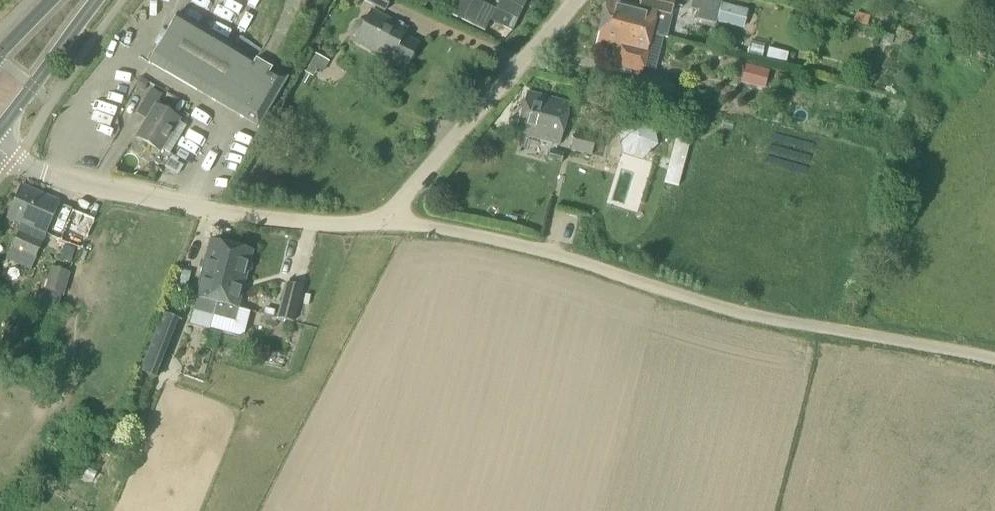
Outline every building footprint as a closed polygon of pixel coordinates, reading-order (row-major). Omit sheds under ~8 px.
[(385,12),(391,0),(363,0),(385,12)] [(601,21),(630,27),(628,31),(651,37),(665,40),(671,16),(675,0),(639,0),(638,7),(608,0),(606,0),(601,21)] [(722,7),(718,23),(743,29),(747,13),(722,7)] [(354,23),(351,31),(353,38),(356,39),(354,42),(389,60),(405,69),(417,46),(402,38),(407,29),(371,10),(364,23),(361,21),(354,23)] [(148,63),(258,128),(288,78),(177,13),(148,63)] [(630,27),(601,21),(595,44),(610,48),(609,53),(618,55),(616,65),(642,72),(646,57),(651,37),(628,31),(630,27)] [(883,42),(890,45),(893,37),(885,35),(883,42)] [(786,65),(789,54),(769,49),(767,60),(786,65)] [(301,71),(308,75),(312,77),(316,70),(320,72),(327,61),(312,52),(305,63),(301,71)] [(763,89),(768,71),(745,65),(740,83),(763,89)] [(304,83),(308,75),(301,71),(296,78),(304,83)] [(775,75),(774,83),(783,85),(785,77),(775,75)] [(148,83),(140,79),(135,88),(143,92),(148,83)] [(635,93),(651,96),(654,84),(638,80),(635,93)] [(136,137),(159,151),(178,120),(155,106),(161,97),(151,90),(136,114),(146,120),(136,137)] [(704,102),(721,105),(723,94),(706,91),(704,102)] [(516,134),(559,145),(569,104),(526,93),(516,134)] [(168,111),(176,116),(183,105),(175,100),(168,111)] [(677,122),(668,111),(657,121),(666,132),(677,122)] [(570,151),(591,155),(595,137),(575,133),(570,151)] [(177,151),(200,163),(206,153),(183,141),(177,151)] [(550,158),(560,161),(562,154),(552,151),(550,158)] [(22,226),(18,234),(41,243),(44,236),(59,203),(20,186),(6,219),(22,226)] [(59,241),(83,249),(94,221),(71,211),(59,241)] [(11,251),(34,261),(41,243),(18,234),(11,251)] [(92,252),(103,255),(108,237),(97,234),(92,252)] [(216,304),(231,246),(210,241),(191,311),(212,316),(216,304)] [(231,246),(216,304),(221,305),(219,312),(220,317),(231,319),(235,317),(237,309),(252,252),(231,246)] [(47,288),(62,292),(67,273),(52,269),(47,288)] [(276,318),(293,323),(302,289),(285,284),(276,318)] [(137,384),(149,389),(176,320),(162,314),(140,373),(141,373),(137,384)] [(117,445),(121,436),(116,434),(115,433),(113,437),(111,443),(117,445)]
